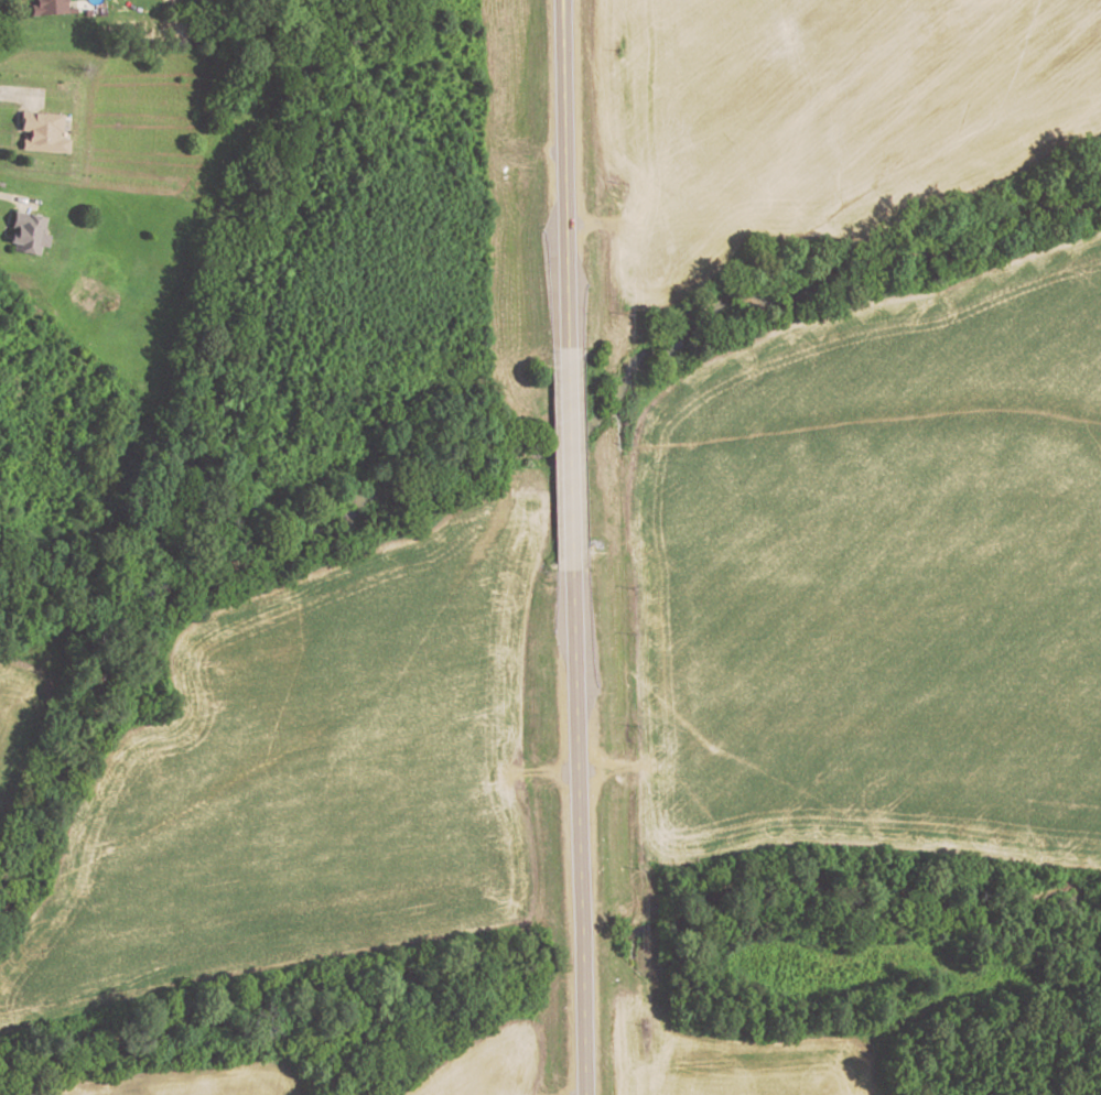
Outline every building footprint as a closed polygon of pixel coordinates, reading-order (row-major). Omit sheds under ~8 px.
[(35,3),(35,0),(64,0),(65,12),(30,13),(30,3),(35,3)] [(61,115),(60,132),(57,132),(57,139),(68,139),(67,153),(19,150),(20,138),(28,139),(28,132),(28,130),(20,130),(21,111),(61,115)] [(13,232),(14,228),(9,227),(12,210),(44,218),(41,234),(48,236),(45,247),(39,245),(36,256),(11,250),(12,242),(8,241),(9,237),(10,231),(13,232)]
